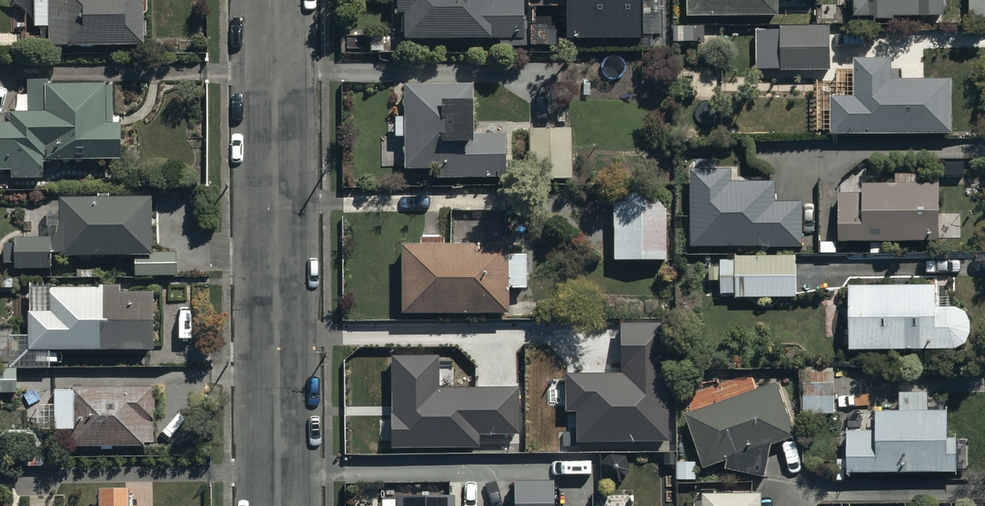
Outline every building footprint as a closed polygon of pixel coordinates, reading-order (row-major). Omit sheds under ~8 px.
[(48,40),(143,40),(142,0),(34,0),(34,25),(48,25),(48,40)] [(403,33),(500,35),(500,43),(525,43),(525,18),(522,18),(522,0),(397,0),(396,8),(403,8),(403,33)] [(567,37),(643,37),(643,0),(567,0),(567,37)] [(688,12),(780,12),(780,0),(688,0),(688,12)] [(855,13),(874,12),(875,16),(895,16),(895,12),(945,11),(945,0),(855,0),(855,13)] [(984,18),(984,0),(971,0),(971,18),(984,18)] [(831,22),(781,23),(781,66),(832,66),(831,22)] [(854,92),(832,92),(831,128),(951,128),(951,76),(892,76),(892,55),(854,55),(854,92)] [(49,80),(49,76),(28,76),(28,107),(10,107),(10,117),(0,117),(0,165),(12,165),(12,174),(43,174),(43,155),(120,155),(120,118),(111,118),(111,80),(49,80)] [(404,80),(404,113),(395,113),(395,133),(404,133),(404,165),(435,165),(435,174),(506,174),(505,130),(472,131),(471,80),(404,80)] [(691,166),(691,242),(803,242),(803,199),(775,199),(775,178),(733,178),(733,166),(691,166)] [(839,190),(838,236),(940,236),(940,178),(918,178),(918,170),(896,170),(896,179),(863,178),(863,190),(839,190)] [(666,189),(613,189),(613,255),(665,256),(666,189)] [(14,258),(14,264),(50,264),(50,251),(135,250),(135,273),(176,272),(175,249),(152,249),(151,192),(60,193),(60,220),(48,220),(49,232),(14,232),(14,240),(3,240),(3,258),(14,258)] [(420,239),(400,239),(401,309),(504,308),(504,318),(540,317),(539,302),(507,302),(507,284),(526,284),(526,250),(507,250),(507,239),(443,239),(443,233),(420,233),(420,239)] [(796,252),(735,252),(735,257),(720,257),(721,264),(710,264),(710,278),(721,278),(722,290),(736,290),(736,294),(796,293),(796,252)] [(850,281),(850,345),(956,344),(957,344),(958,344),(959,343),(960,343),(961,343),(961,342),(962,342),(963,342),(963,341),(964,341),(964,340),(965,340),(965,339),(966,339),(966,338),(967,338),(967,337),(968,336),(968,335),(969,334),(969,333),(969,332),(970,331),(970,330),(970,317),(970,316),(969,315),(969,314),(969,313),(969,312),(968,312),(968,311),(968,310),(967,310),(967,309),(966,308),(965,307),(964,306),(963,306),(963,305),(962,305),(961,304),(960,304),(959,304),(958,304),(958,303),(957,303),(936,303),(936,281),(850,281)] [(16,365),(49,365),(50,345),(153,345),(153,289),(120,288),(120,282),(98,282),(98,284),(50,284),(30,283),(28,321),(28,332),(9,331),(9,334),(0,334),(0,365),(16,365)] [(668,320),(620,321),(620,372),(566,372),(566,411),(577,411),(577,442),(670,441),(668,320)] [(438,355),(391,355),(392,447),(480,447),(480,434),(520,434),(519,385),(438,386),(438,355)] [(0,365),(0,389),(16,389),(16,365),(0,365)] [(777,379),(684,411),(705,465),(728,456),(727,465),(766,474),(772,440),(795,432),(777,379)] [(836,380),(804,380),(804,410),(836,411),(836,380)] [(70,424),(70,441),(144,442),(144,437),(152,437),(152,382),(74,382),(74,385),(53,385),(53,424),(70,424)] [(900,406),(876,406),(876,428),(847,428),(847,467),(967,467),(967,439),(957,439),(957,433),(948,433),(948,406),(927,406),(927,389),(900,389),(900,406)] [(513,477),(514,505),(553,505),(553,477),(513,477)] [(155,505),(129,505),(129,484),(98,484),(98,505),(155,505)] [(763,490),(704,490),(704,505),(763,505),(763,490)] [(467,505),(454,504),(454,491),(398,491),(398,505),(467,505)]
